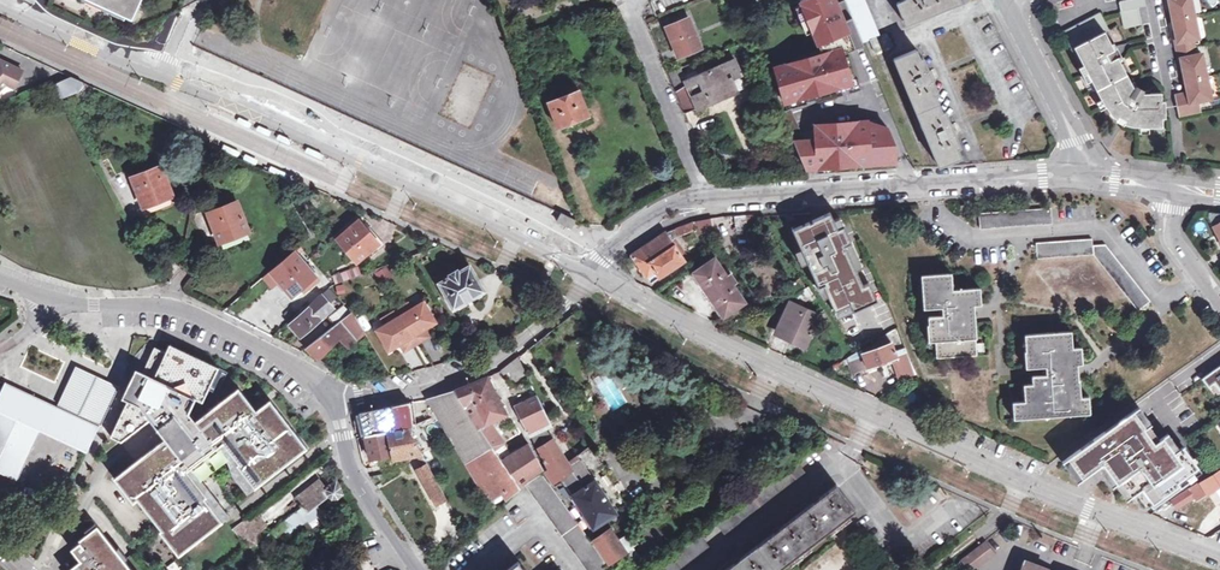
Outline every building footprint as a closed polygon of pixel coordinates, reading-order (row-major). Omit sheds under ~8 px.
[(137,0),(95,0),(130,16),(137,0)] [(775,66),(785,100),(793,98),(851,82),(844,52),(865,44),(864,41),(847,0),(841,0),(838,1),(837,0),(801,0),(823,53),(775,66)] [(960,0),(901,0),(897,2),(903,16),(901,17),(902,21),(904,21),(906,25),(961,3),(960,0)] [(1140,6),(1149,4),(1148,0),(1132,0),(1121,2),(1128,29),(1144,25),(1140,6)] [(1187,71),(1192,93),(1177,96),(1182,116),(1203,111),(1201,102),(1211,99),(1209,91),(1212,84),(1207,67),(1203,64),(1195,32),(1199,26),(1194,6),(1189,4),(1188,0),(1171,0),(1174,11),(1178,29),(1181,43),(1178,43),(1181,58),(1184,58),(1187,71)] [(679,54),(702,44),(689,14),(666,24),(679,54)] [(1142,127),(1150,127),(1164,127),(1164,119),(1167,118),(1167,101),(1164,101),(1163,93),(1145,93),(1137,87),(1122,60),(1124,59),(1123,56),(1121,57),(1118,50),(1119,49),(1117,46),(1115,47),(1108,32),(1111,30),(1102,14),(1066,33),(1073,49),(1076,48),(1086,66),(1094,81),(1104,99),(1109,107),(1111,105),(1116,112),(1119,115),(1121,116),(1128,121),(1126,123),(1142,127)] [(893,58),(939,166),(961,157),(954,139),(956,138),(955,133),(957,132),(954,123),(951,124),(949,120),(946,120),(931,85),(934,84),(932,80),(935,79),(931,70),(929,71),(926,66),(923,66),(915,49),(893,58)] [(669,70),(676,88),(688,84),(698,104),(735,89),(730,78),(741,73),(735,58),(713,67),(710,62),(705,64),(707,70),(686,78),(681,65),(669,70)] [(0,60),(0,87),(5,83),(13,87),(21,70),(0,60)] [(1090,83),(1094,81),(1086,66),(1081,68),(1090,83)] [(486,87),(488,76),(465,71),(463,79),(471,81),(470,84),(486,87)] [(76,91),(82,80),(77,78),(72,76),(63,80),(50,85),(58,99),(76,91)] [(577,84),(564,90),(565,94),(550,101),(559,126),(589,114),(577,84)] [(1109,107),(1104,99),(1099,103),(1103,110),(1109,107)] [(783,110),(806,166),(814,162),(815,165),(820,165),(820,161),(831,160),(831,165),(860,163),(859,158),(870,158),(871,162),(885,161),(885,157),(895,156),(894,145),(887,126),(865,128),(864,120),(824,122),(815,126),(816,138),(804,138),(791,106),(783,110)] [(254,121),(239,114),(238,116),(237,119),(252,125),(253,123),(254,121)] [(1128,121),(1121,116),(1119,120),(1118,121),(1126,125),(1126,123),(1128,121)] [(271,132),(272,129),(259,123),(258,125),(258,126),(271,132)] [(279,135),(278,138),(290,144),(292,138),(280,133),(279,135)] [(222,147),(239,155),(240,152),(241,150),(224,142),(222,147)] [(324,154),(309,146),(308,148),(307,150),(322,158),(324,154)] [(246,153),(245,157),(258,162),(259,159),(246,153)] [(270,168),(285,175),(287,173),(288,170),(273,164),(270,168)] [(172,194),(161,166),(132,177),(143,205),(172,194)] [(220,240),(249,229),(237,201),(209,212),(220,240)] [(1219,244),(1219,212),(1207,210),(1206,220),(1219,244)] [(576,219),(561,212),(557,221),(571,228),(576,219)] [(1051,226),(1051,212),(980,215),(980,229),(1051,226)] [(761,214),(744,215),(746,229),(762,228),(761,214)] [(746,229),(744,215),(733,216),(736,232),(746,229)] [(815,294),(820,291),(834,315),(849,306),(854,315),(877,302),(868,283),(867,283),(868,285),(861,289),(854,275),(842,250),(849,246),(841,229),(833,232),(826,216),(810,223),(807,216),(779,226),(787,238),(782,241),(781,239),(780,240),(815,294)] [(337,237),(358,261),(379,242),(359,219),(337,237)] [(701,233),(716,228),(713,219),(698,221),(701,233)] [(679,235),(695,229),(693,223),(677,229),(679,235)] [(648,258),(672,242),(666,233),(630,258),(638,270),(642,268),(647,276),(656,270),(648,258)] [(648,258),(656,270),(660,277),(684,260),(672,242),(648,258)] [(1093,257),(1137,313),(1150,303),(1107,248),(1093,249),(1093,242),(1037,245),(1038,260),(1093,257)] [(295,248),(299,252),(304,248),(300,244),(295,248)] [(292,296),(316,275),(294,249),(270,270),(292,296)] [(745,302),(733,283),(736,281),(730,273),(727,275),(715,257),(694,271),(724,316),(745,302)] [(456,306),(459,311),(486,295),(484,291),(486,290),(470,264),(459,270),(458,269),(450,273),(451,275),(440,281),(454,307),(456,306)] [(357,265),(346,270),(348,278),(360,273),(357,265)] [(387,267),(375,270),(378,282),(390,278),(387,267)] [(335,283),(348,278),(346,270),(333,275),(335,283)] [(656,270),(647,276),(652,282),(660,277),(656,270)] [(940,357),(971,356),(970,339),(977,339),(980,339),(979,322),(978,322),(978,317),(976,315),(971,315),(956,315),(955,306),(971,305),(978,305),(978,288),(952,289),(944,289),(944,275),(921,276),(922,309),(936,308),(940,308),(940,316),(936,316),(933,316),(933,325),(939,325),(939,341),(940,357)] [(944,289),(952,289),(952,275),(944,275),(944,289)] [(301,336),(334,308),(329,302),(337,295),(330,288),(290,324),(301,336)] [(399,342),(404,349),(414,343),(427,334),(423,327),(435,320),(423,300),(376,329),(387,349),(399,342)] [(787,336),(786,339),(803,348),(819,315),(789,301),(775,330),(787,336)] [(336,324),(307,347),(319,360),(343,337),(350,345),(364,331),(351,311),(345,305),(331,317),(336,324)] [(956,315),(971,315),(971,305),(955,306),(956,315)] [(847,335),(859,330),(854,315),(841,319),(847,335)] [(1014,420),(1084,416),(1084,400),(1080,400),(1080,385),(1078,385),(1078,376),(1062,376),(1062,368),(1075,368),(1074,351),(1072,351),(1071,334),(1034,336),(1034,352),(1027,352),(1026,352),(1026,370),(1043,369),(1047,369),(1047,377),(1043,377),(1032,378),(1032,389),(1032,404),(1023,404),(1014,405),(1014,420)] [(1034,352),(1034,336),(1026,336),(1027,352),(1034,352)] [(167,351),(156,345),(133,393),(111,434),(123,439),(151,418),(166,437),(114,476),(134,501),(138,498),(161,529),(160,530),(178,555),(223,521),(205,497),(212,492),(193,466),(224,442),(240,462),(237,464),(256,487),(308,448),(266,398),(254,406),(240,387),(196,420),(190,412),(197,398),(204,401),(220,366),(171,343),(167,351)] [(848,357),(854,373),(897,357),(892,343),(862,354),(860,350),(848,357)] [(517,358),(501,367),(510,383),(526,374),(517,358)] [(1219,393),(1219,362),(1199,377),(1214,398),(1219,393)] [(120,385),(78,365),(60,402),(102,422),(120,385)] [(1062,376),(1078,376),(1077,368),(1075,368),(1062,368),(1062,376)] [(489,377),(456,391),(482,430),(491,424),(508,413),(489,377)] [(18,480),(42,430),(88,451),(100,425),(7,381),(0,397),(0,471),(18,480)] [(1032,404),(1032,389),(1023,389),(1023,404),(1032,404)] [(456,391),(428,399),(489,502),(516,482),(503,462),(482,430),(456,391)] [(536,392),(516,402),(527,427),(533,439),(546,430),(551,426),(536,392)] [(370,458),(392,453),(393,458),(422,452),(408,425),(415,424),(410,403),(360,412),(370,458)] [(1130,414),(1061,462),(1063,462),(1069,469),(1079,462),(1086,471),(1100,461),(1120,488),(1127,482),(1136,493),(1150,506),(1153,510),(1204,477),(1194,463),(1188,467),(1166,437),(1153,446),(1130,414)] [(491,424),(482,430),(503,462),(512,455),(491,424)] [(553,439),(546,430),(533,439),(538,449),(553,439)] [(553,439),(538,449),(546,468),(544,470),(551,481),(559,475),(572,494),(569,497),(571,500),(575,498),(596,527),(617,513),(594,479),(606,470),(590,447),(569,462),(553,439)] [(512,455),(503,462),(516,482),(519,486),(525,480),(541,469),(533,455),(534,453),(529,445),(512,455)] [(797,481),(796,480),(804,473),(794,459),(713,521),(725,536),(797,481)] [(437,504),(443,500),(445,501),(447,500),(428,463),(417,468),(437,504)] [(1199,481),(1206,493),(1219,484),(1219,467),(1209,474),(1199,481)] [(608,564),(542,471),(527,481),(534,492),(587,567),(589,569),(612,569),(608,564)] [(308,512),(329,496),(333,498),(337,498),(341,496),(343,492),(338,481),(335,480),(325,487),(318,480),(296,497),(302,505),(287,517),(295,527),(306,519),(308,512)] [(856,510),(836,484),(724,569),(778,569),(856,510)] [(1176,509),(1194,498),(1187,488),(1170,499),(1176,509)] [(246,551),(260,539),(245,520),(231,531),(246,551)] [(99,525),(81,540),(82,542),(74,548),(83,560),(69,569),(134,569),(99,525)] [(269,541),(277,534),(273,529),(264,536),(269,541)] [(611,562),(628,550),(613,530),(596,541),(611,562)] [(703,535),(700,531),(650,569),(680,569),(709,548),(701,537),(703,535)] [(989,556),(979,543),(951,564),(956,569),(970,569),(973,568),(989,556)] [(518,560),(505,569),(526,569),(518,560)]
